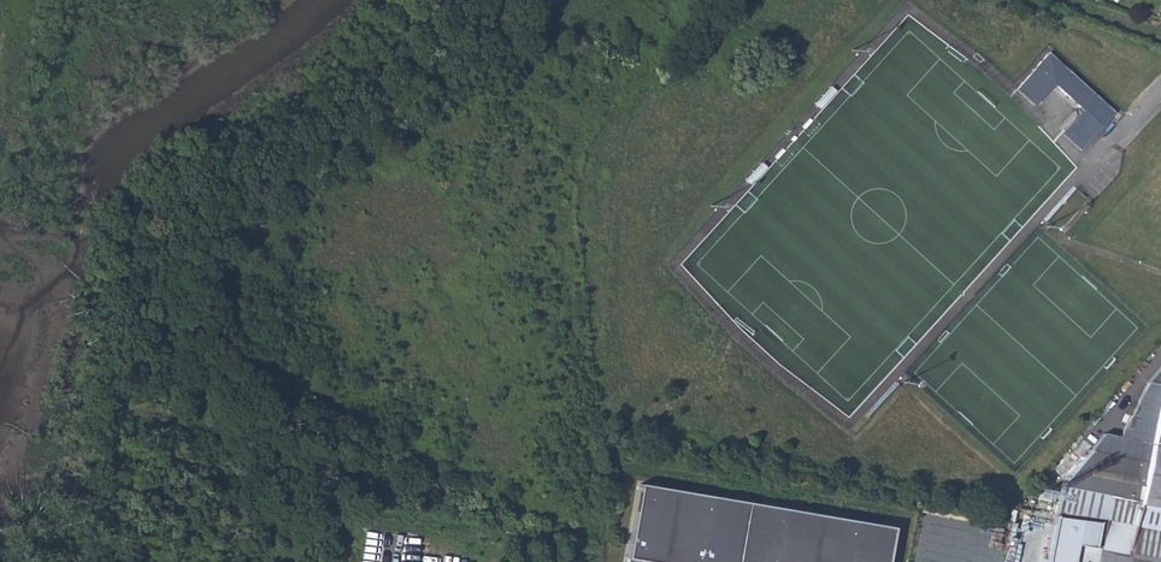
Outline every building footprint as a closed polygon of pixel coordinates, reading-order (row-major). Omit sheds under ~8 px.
[(1049,53),(1016,91),(1034,108),(1053,88),(1081,113),(1062,135),(1079,152),(1115,113),(1049,53)] [(1149,450),(1139,448),(1137,461),(1089,452),(1060,482),(1055,512),(1104,521),(1099,549),(1096,561),(1160,561),(1160,387),(1149,450)] [(629,561),(636,561),(887,561),(893,532),(641,489),(629,561)] [(1073,561),(1096,561),(1098,548),(1077,544),(1073,561)]
